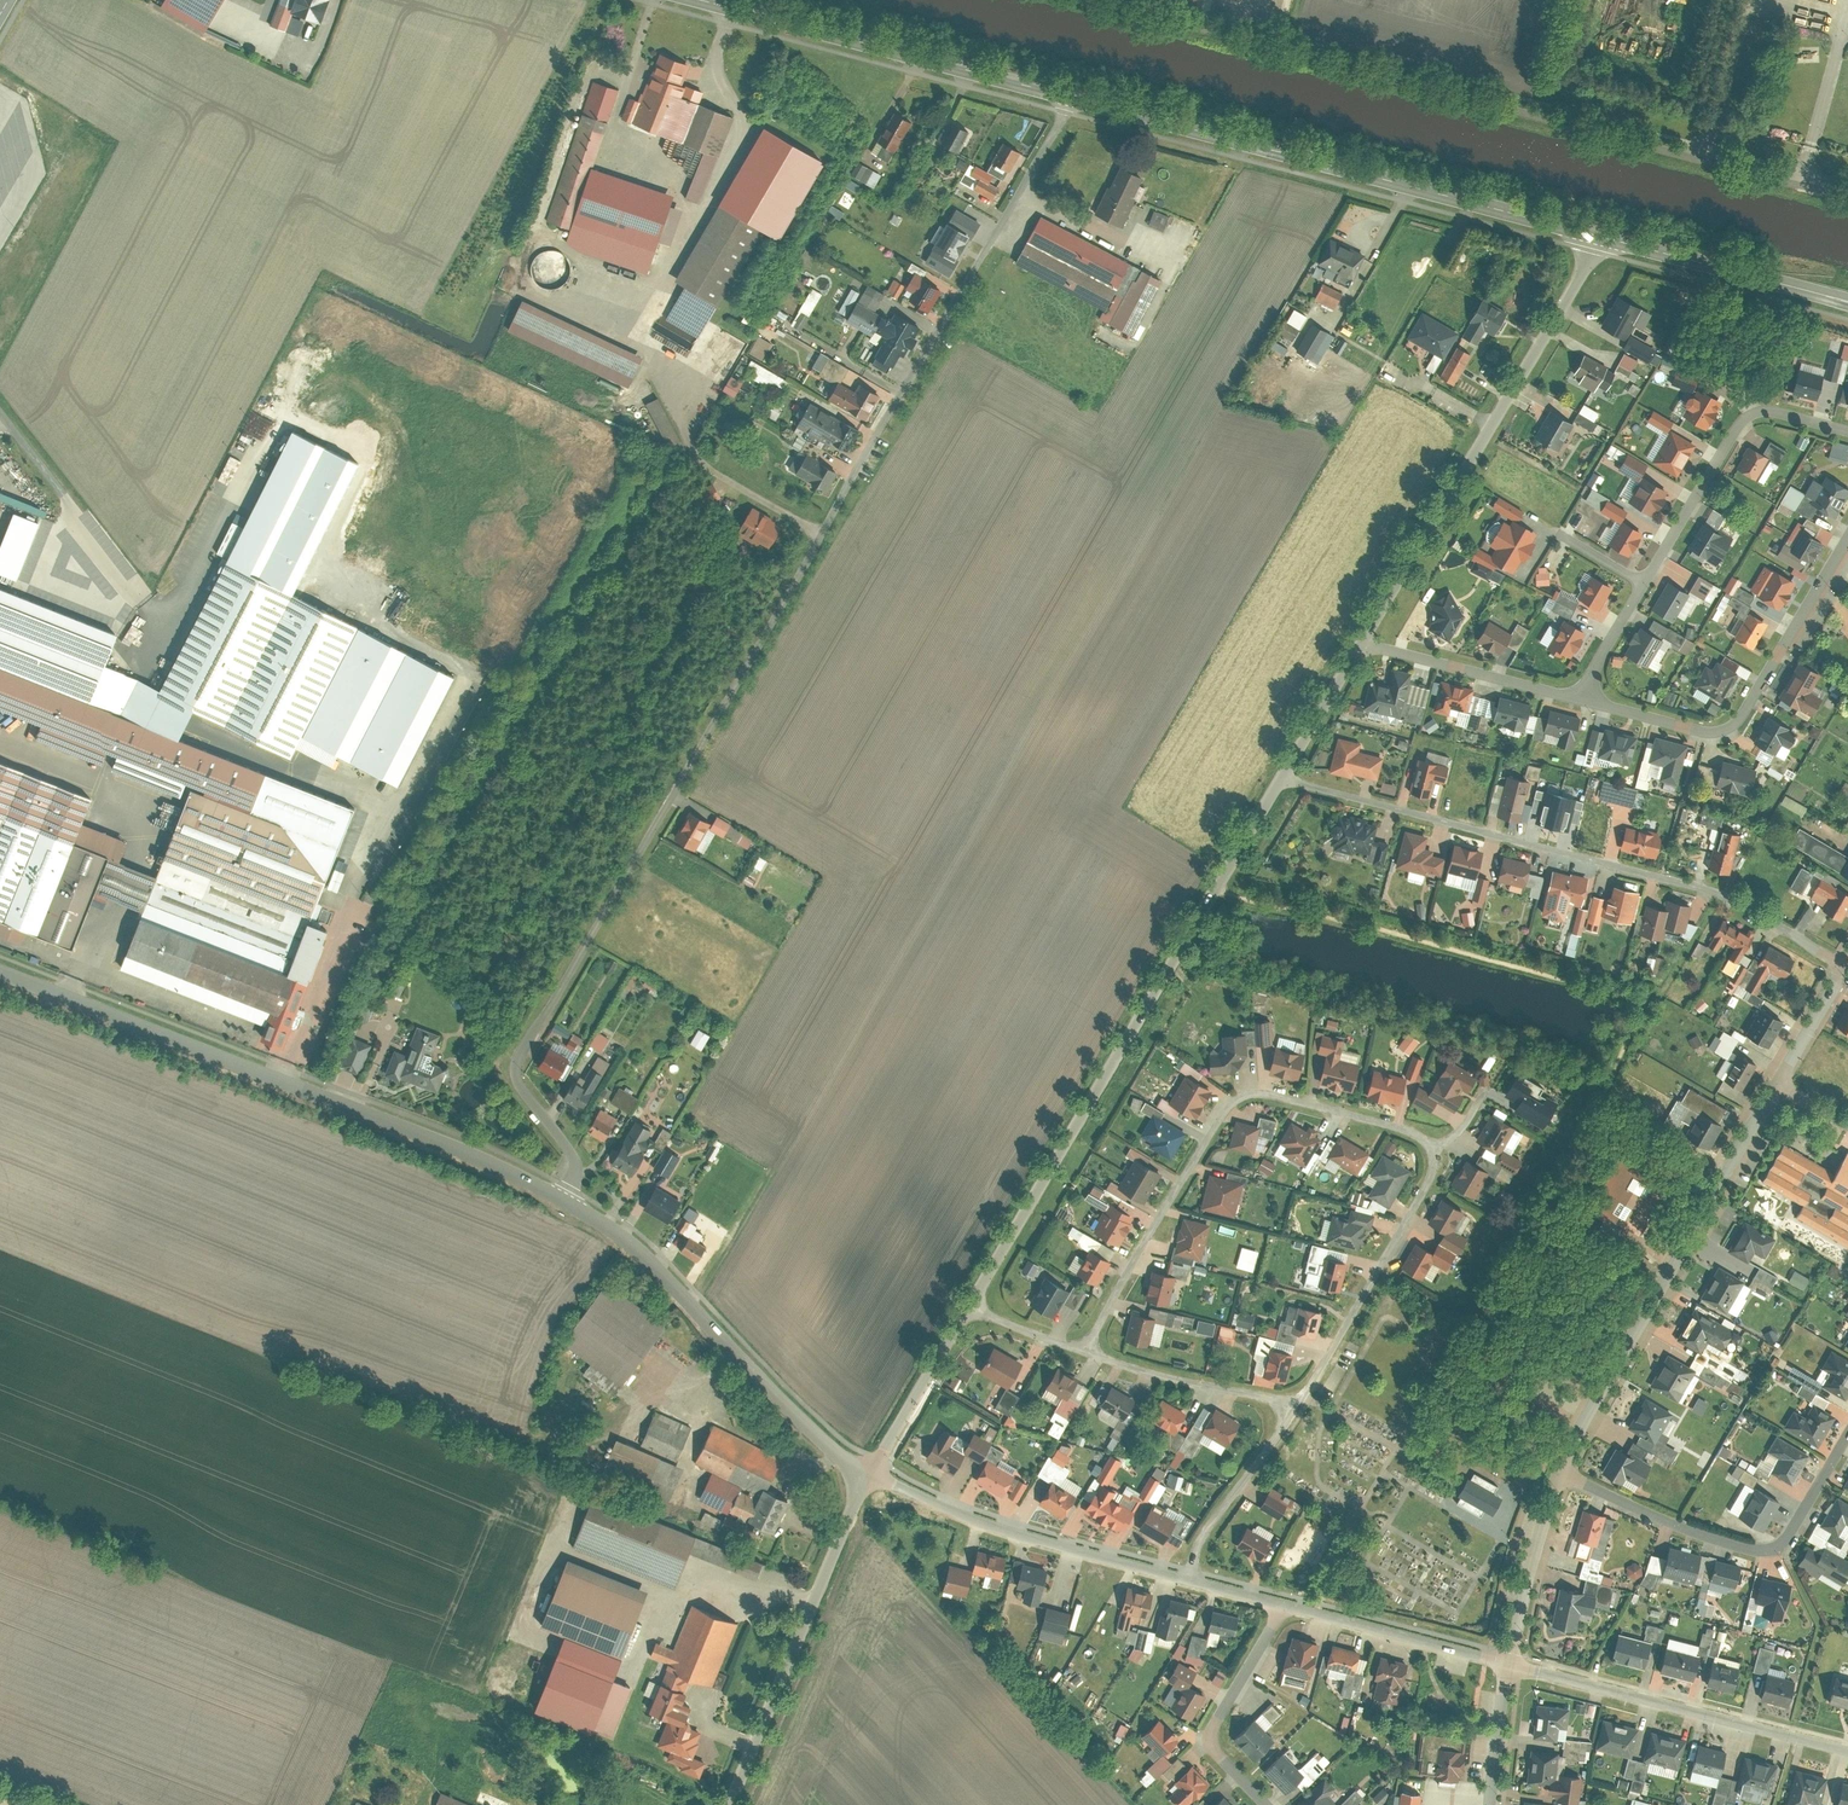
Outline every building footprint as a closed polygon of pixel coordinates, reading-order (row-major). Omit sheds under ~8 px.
[(160,4),(205,30),(223,0),(162,0),(160,4)] [(229,10),(271,25),(279,2),(280,0),(233,0),(229,10)] [(329,0),(296,0),(293,7),(292,11),(293,12),(321,22),(329,0)] [(293,7),(279,2),(271,25),(286,31),(293,12),(292,11),(293,7)] [(631,121),(684,141),(699,102),(680,95),(681,92),(687,94),(691,83),(685,81),(692,65),(658,52),(639,100),(631,121)] [(593,81),(582,114),(607,122),(618,89),(593,81)] [(639,100),(630,96),(622,117),(631,121),(639,100)] [(734,116),(699,102),(684,141),(705,149),(719,154),(734,116)] [(912,122),(894,112),(878,140),(895,150),(912,122)] [(607,122),(582,114),(547,219),(572,227),(591,169),(607,122)] [(968,130),(951,121),(941,143),(957,151),(968,130)] [(719,204),(762,229),(777,238),(822,161),(764,127),(719,204)] [(895,150),(878,140),(872,151),(889,161),(895,150)] [(1020,151),(1002,141),(992,161),(1009,170),(1020,151)] [(719,154),(705,149),(686,197),(700,202),(719,154)] [(958,158),(955,166),(964,170),(967,162),(958,158)] [(1009,170),(992,161),(987,169),(995,173),(1004,178),(1009,170)] [(881,173),(860,162),(853,175),(874,186),(881,173)] [(977,163),(971,173),(979,178),(989,183),(995,173),(987,169),(977,163)] [(1142,177),(1119,166),(1110,186),(1108,185),(1095,212),(1122,225),(1135,198),(1133,197),(1142,177)] [(669,195),(591,169),(572,227),(566,243),(644,269),(654,239),(665,206),(669,195)] [(974,187),(994,199),(999,189),(989,183),(979,178),(974,187)] [(762,229),(719,204),(676,279),(686,284),(667,317),(700,336),(762,229)] [(680,211),(665,206),(654,239),(669,244),(680,211)] [(972,236),(980,221),(957,208),(949,223),(969,234),(972,236)] [(1146,224),(1163,230),(1169,215),(1152,209),(1146,224)] [(1129,262),(1041,215),(1016,262),(1104,309),(1129,262)] [(949,223),(947,222),(926,261),(950,275),(960,258),(957,256),(969,234),(949,223)] [(1364,255),(1330,239),(1318,263),(1328,267),(1324,275),(1349,287),(1364,255)] [(1129,262),(1104,309),(1100,316),(1133,334),(1162,279),(1129,262)] [(923,275),(916,271),(906,288),(914,292),(922,278),(923,275)] [(905,284),(894,278),(887,291),(898,297),(905,284)] [(942,289),(922,278),(914,292),(910,299),(930,310),(942,289)] [(1343,291),(1323,281),(1315,298),(1335,307),(1343,291)] [(875,309),(884,293),(867,283),(858,300),(875,309)] [(800,330),(821,293),(812,287),(790,324),(800,330)] [(1509,311),(1484,297),(1462,336),(1478,344),(1486,330),(1495,335),(1509,311)] [(1641,311),(1617,299),(1603,328),(1627,339),(1641,311)] [(858,300),(846,320),(872,335),(875,329),(884,314),(875,309),(858,300)] [(642,354),(522,301),(509,330),(629,383),(642,354)] [(919,325),(895,311),(891,318),(883,333),(878,341),(881,343),(874,355),(876,357),(873,363),(887,370),(890,365),(893,366),(900,352),(903,354),(908,346),(910,347),(915,337),(913,336),(919,325)] [(1458,332),(1423,311),(1409,336),(1444,356),(1458,332)] [(884,314),(875,329),(883,333),(891,318),(884,314)] [(1299,328),(1287,322),(1282,334),(1293,339),(1299,328)] [(1335,334),(1312,322),(1297,350),(1319,362),(1335,334)] [(772,342),(759,335),(750,351),(764,358),(772,342)] [(1656,350),(1637,341),(1632,350),(1651,360),(1656,350)] [(1472,354),(1457,346),(1441,377),(1456,384),(1472,354)] [(1630,369),(1635,358),(1622,351),(1613,369),(1632,379),(1636,372),(1630,369)] [(849,367),(822,352),(814,366),(839,380),(841,382),(849,367)] [(1568,380),(1597,394),(1611,366),(1582,352),(1568,380)] [(1842,382),(1847,358),(1832,355),(1827,378),(1842,382)] [(780,393),(787,379),(750,359),(743,373),(780,393)] [(1675,376),(1673,384),(1691,389),(1696,371),(1672,365),(1670,374),(1675,376)] [(1792,392),(1817,399),(1824,374),(1799,367),(1792,392)] [(743,380),(732,374),(723,389),(735,395),(743,380)] [(839,380),(829,398),(866,418),(880,393),(859,382),(855,389),(841,382),(839,380)] [(1683,415),(1707,427),(1720,400),(1697,388),(1683,415)] [(680,439),(658,395),(644,402),(666,446),(680,439)] [(775,419),(783,403),(773,397),(764,413),(775,419)] [(843,420),(811,402),(798,425),(830,443),(832,440),(843,420)] [(1533,436),(1560,449),(1576,418),(1549,405),(1533,436)] [(1651,408),(1643,421),(1663,434),(1671,420),(1651,408)] [(832,440),(848,449),(859,428),(843,420),(832,440)] [(1654,463),(1679,476),(1697,439),(1672,427),(1654,463)] [(229,559),(228,560),(260,576),(326,447),(295,431),(245,527),(229,559)] [(1846,461),(1847,445),(1847,442),(1829,441),(1828,459),(1846,461)] [(1737,468),(1757,478),(1768,455),(1748,445),(1737,468)] [(837,470),(801,451),(791,469),(827,489),(837,470)] [(1836,513),(1847,489),(1847,486),(1826,475),(1813,502),(1836,513)] [(1629,502),(1655,515),(1668,488),(1642,476),(1629,502)] [(700,507),(719,497),(712,483),(692,493),(700,507)] [(1516,519),(1521,507),(1494,494),(1488,506),(1516,519)] [(1600,509),(1619,519),(1624,508),(1606,498),(1600,509)] [(782,524),(753,506),(737,530),(766,549),(782,524)] [(0,549),(0,573),(15,580),(38,522),(15,513),(0,549)] [(1486,560),(1514,574),(1535,532),(1507,518),(1486,560)] [(1607,542),(1632,554),(1644,531),(1619,519),(1607,542)] [(217,553),(229,559),(245,527),(233,521),(217,553)] [(1691,551),(1717,563),(1731,534),(1706,522),(1691,551)] [(1793,552),(1811,561),(1823,537),(1805,528),(1793,552)] [(228,560),(161,690),(195,707),(291,757),(296,748),(303,735),(358,627),(260,576),(228,560)] [(1536,584),(1548,584),(1547,565),(1535,566),(1536,584)] [(1758,593),(1781,604),(1794,578),(1771,567),(1758,593)] [(1579,598),(1601,608),(1613,583),(1591,573),(1579,598)] [(1747,604),(1753,593),(1738,586),(1741,579),(1730,574),(1722,591),(1723,591),(1711,616),(1717,619),(1725,602),(1738,608),(1741,601),(1747,604)] [(1654,610),(1675,620),(1690,590),(1669,580),(1654,610)] [(1568,618),(1578,597),(1554,585),(1542,609),(1550,613),(1552,609),(1568,618)] [(1420,626),(1449,640),(1469,601),(1440,587),(1420,626)] [(0,588),(0,708),(39,724),(34,737),(103,764),(108,752),(118,756),(113,769),(181,796),(187,783),(219,796),(218,799),(251,812),(266,773),(179,738),(122,715),(89,702),(104,664),(116,634),(0,588)] [(1734,636),(1753,646),(1766,620),(1747,610),(1734,636)] [(1548,648),(1568,658),(1583,629),(1562,619),(1548,648)] [(1477,642),(1500,653),(1511,631),(1488,620),(1477,642)] [(455,677),(358,627),(303,735),(339,753),(399,784),(455,677)] [(1627,657),(1647,667),(1661,638),(1642,628),(1627,657)] [(1612,655),(1611,664),(1619,665),(1620,656),(1612,655)] [(1699,687),(1725,700),(1740,671),(1713,658),(1699,687)] [(1800,659),(1782,697),(1805,708),(1824,671),(1800,659)] [(104,664),(89,702),(122,715),(140,679),(104,664)] [(1371,680),(1364,708),(1401,717),(1408,689),(1412,671),(1393,666),(1388,684),(1371,680)] [(161,690),(140,679),(122,715),(179,738),(195,707),(161,690)] [(1441,680),(1435,702),(1433,710),(1449,714),(1451,707),(1470,712),(1476,689),(1441,680)] [(1532,704),(1501,695),(1494,721),(1525,730),(1532,704)] [(1574,748),(1577,739),(1583,718),(1550,709),(1544,730),(1560,735),(1557,743),(1574,748)] [(1755,742),(1786,757),(1800,729),(1769,714),(1755,742)] [(1589,746),(1599,749),(1604,731),(1594,728),(1589,746)] [(1638,736),(1607,728),(1600,755),(1631,763),(1638,736)] [(339,753),(303,735),(296,748),(332,766),(339,753)] [(1676,782),(1679,769),(1687,744),(1656,735),(1648,761),(1664,765),(1660,778),(1676,782)] [(1361,743),(1339,737),(1329,771),(1351,777),(1353,772),(1377,779),(1384,757),(1359,750),(1361,743)] [(1400,738),(1397,747),(1406,749),(1409,741),(1400,738)] [(1449,763),(1438,761),(1418,756),(1409,790),(1430,796),(1434,779),(1444,782),(1449,763)] [(1715,784),(1749,794),(1756,768),(1722,758),(1715,784)] [(106,857),(72,843),(80,823),(90,798),(0,761),(0,920),(25,930),(70,948),(93,890),(106,857)] [(1536,779),(1539,766),(1526,763),(1523,776),(1536,779)] [(356,809),(266,773),(251,812),(218,799),(193,789),(167,856),(161,853),(158,860),(164,863),(158,877),(144,911),(122,967),(268,1025),(290,973),(310,923),(356,809)] [(1507,776),(1497,815),(1518,820),(1528,781),(1507,776)] [(1383,780),(1380,790),(1395,794),(1397,784),(1383,780)] [(1551,827),(1561,787),(1546,783),(1536,823),(1551,827)] [(1578,791),(1561,787),(1551,827),(1568,831),(1578,791)] [(1617,796),(1600,791),(1597,804),(1614,808),(1617,796)] [(1588,836),(1608,842),(1616,815),(1596,809),(1588,836)] [(710,821),(690,810),(675,838),(695,849),(710,821)] [(718,815),(711,827),(744,847),(751,835),(718,815)] [(1333,847),(1367,855),(1365,861),(1384,866),(1390,842),(1373,837),(1376,824),(1341,815),(1333,847)] [(80,823),(72,843),(106,857),(118,861),(126,841),(80,823)] [(1627,827),(1621,848),(1654,857),(1660,836),(1627,827)] [(1710,869),(1730,875),(1742,833),(1721,827),(1710,869)] [(1447,852),(1426,847),(1429,835),(1404,829),(1396,865),(1420,871),(1441,876),(1447,852)] [(1843,873),(1847,864),(1847,851),(1803,829),(1793,848),(1843,873)] [(1454,843),(1448,870),(1476,876),(1481,849),(1454,843)] [(1504,855),(1498,879),(1525,886),(1531,862),(1504,855)] [(93,890),(144,911),(158,877),(118,861),(106,857),(93,890)] [(1588,877),(1575,874),(1553,868),(1542,913),(1564,919),(1568,901),(1581,905),(1588,877)] [(345,873),(335,869),(328,888),(338,892),(345,873)] [(1489,879),(1479,877),(1474,897),(1485,900),(1489,879)] [(1843,923),(1847,913),(1847,893),(1824,881),(1811,907),(1843,923)] [(1597,930),(1602,913),(1631,922),(1640,891),(1613,884),(1608,898),(1594,894),(1585,927),(1597,930)] [(1475,888),(1467,887),(1466,896),(1474,897),(1475,888)] [(1662,936),(1665,925),(1681,929),(1687,903),(1667,898),(1665,908),(1647,904),(1640,930),(1662,936)] [(1587,909),(1578,907),(1572,929),(1581,931),(1587,909)] [(1473,911),(1463,912),(1464,923),(1474,922),(1473,911)] [(0,920),(0,935),(20,943),(25,930),(0,920)] [(1739,962),(1745,952),(1753,937),(1723,920),(1715,936),(1710,945),(1718,949),(1723,940),(1735,947),(1730,957),(1739,962)] [(310,923),(290,973),(308,980),(310,976),(311,977),(325,941),(324,941),(328,930),(310,923)] [(1558,940),(1555,950),(1573,954),(1576,945),(1558,940)] [(1697,941),(1691,954),(1700,958),(1706,944),(1697,941)] [(1769,945),(1760,962),(1758,961),(1746,985),(1758,991),(1769,970),(1786,978),(1795,959),(1769,945)] [(639,973),(631,968),(622,983),(630,988),(639,973)] [(308,980),(290,973),(268,1025),(263,1038),(282,1045),(289,1026),(294,1028),(300,1014),(295,1012),(308,980)] [(1264,999),(1264,986),(1252,986),(1251,998),(1264,999)] [(1764,998),(1747,990),(1744,997),(1760,1005),(1764,998)] [(1694,1005),(1700,1011),(1709,1003),(1703,997),(1694,1005)] [(374,1005),(365,1001),(359,1017),(368,1020),(374,1005)] [(1847,1006),(1837,1025),(1847,1031),(1847,1006)] [(1746,1033),(1769,1047),(1785,1021),(1762,1007),(1746,1033)] [(1328,1017),(1326,1026),(1337,1029),(1339,1019),(1328,1017)] [(1271,1018),(1254,1019),(1256,1043),(1274,1042),(1271,1018)] [(572,1031),(556,1021),(552,1027),(569,1037),(572,1031)] [(407,1054),(399,1076),(438,1090),(446,1067),(429,1061),(439,1034),(417,1026),(407,1054)] [(710,1035),(700,1028),(692,1042),(702,1048),(710,1035)] [(610,1036),(598,1030),(590,1044),(601,1050),(610,1036)] [(1408,1030),(1398,1044),(1410,1053),(1420,1039),(1408,1030)] [(1217,1051),(1210,1051),(1211,1073),(1232,1071),(1248,1054),(1247,1032),(1223,1034),(1223,1044),(1217,1051)] [(1327,1054),(1320,1081),(1353,1089),(1360,1062),(1340,1057),(1345,1038),(1322,1032),(1317,1051),(1327,1054)] [(1699,1034),(1690,1037),(1694,1046),(1703,1043),(1699,1034)] [(370,1044),(351,1036),(340,1066),(360,1073),(370,1044)] [(1276,1045),(1269,1070),(1298,1078),(1305,1053),(1276,1045)] [(546,1049),(537,1067),(558,1078),(568,1061),(546,1049)] [(394,1050),(385,1073),(399,1078),(399,1076),(407,1054),(394,1050)] [(1724,1077),(1743,1088),(1758,1062),(1739,1051),(1724,1077)] [(1414,1053),(1406,1074),(1416,1078),(1424,1057),(1414,1053)] [(609,1063),(598,1056),(591,1067),(603,1074),(609,1063)] [(1429,1110),(1437,1096),(1454,1106),(1473,1074),(1447,1059),(1430,1088),(1421,1083),(1412,1100),(1429,1110)] [(568,1061),(558,1078),(563,1081),(573,1064),(568,1061)] [(582,1109),(603,1074),(591,1067),(582,1083),(575,1079),(564,1098),(582,1109)] [(1374,1068),(1368,1094),(1400,1102),(1407,1077),(1374,1068)] [(1187,1072),(1170,1100),(1196,1116),(1213,1088),(1187,1072)] [(1519,1100),(1514,1109),(1544,1127),(1560,1101),(1529,1083),(1515,1075),(1505,1092),(1519,1100)] [(613,1089),(605,1085),(600,1093),(608,1098),(613,1089)] [(640,1098),(620,1086),(611,1101),(631,1113),(640,1098)] [(1680,1100),(1699,1111),(1686,1134),(1710,1147),(1723,1124),(1718,1122),(1727,1107),(1689,1086),(1680,1100)] [(1134,1095),(1131,1104),(1140,1107),(1142,1098),(1134,1095)] [(1141,1107),(1152,1114),(1140,1133),(1151,1140),(1148,1144),(1170,1158),(1172,1153),(1186,1131),(1162,1116),(1165,1111),(1146,1099),(1141,1107)] [(618,1118),(601,1108),(588,1130),(605,1140),(618,1118)] [(1522,1159),(1503,1149),(1516,1125),(1491,1111),(1476,1138),(1500,1150),(1494,1162),(1515,1173),(1522,1159)] [(1254,1151),(1259,1133),(1272,1137),(1277,1119),(1260,1115),(1257,1124),(1235,1118),(1228,1145),(1254,1151)] [(652,1131),(634,1120),(618,1148),(615,1145),(607,1158),(633,1173),(645,1153),(648,1154),(654,1144),(656,1141),(648,1137),(652,1131)] [(1290,1120),(1280,1140),(1286,1143),(1282,1152),(1306,1165),(1311,1156),(1321,1135),(1316,1133),(1318,1128),(1309,1123),(1307,1128),(1290,1120)] [(663,1149),(673,1132),(665,1127),(656,1141),(654,1144),(663,1149)] [(1342,1132),(1328,1153),(1359,1173),(1372,1151),(1342,1132)] [(1384,1149),(1392,1153),(1398,1142),(1390,1138),(1384,1149)] [(1765,1181),(1804,1202),(1797,1214),(1847,1242),(1847,1194),(1845,1192),(1847,1186),(1847,1152),(1845,1151),(1835,1168),(1787,1142),(1765,1181)] [(1162,1171),(1144,1160),(1147,1154),(1130,1145),(1125,1154),(1134,1159),(1118,1184),(1145,1200),(1162,1171)] [(666,1148),(655,1167),(667,1175),(679,1156),(666,1148)] [(1411,1168),(1391,1156),(1383,1152),(1370,1173),(1378,1178),(1369,1194),(1389,1206),(1411,1168)] [(1620,1153),(1587,1209),(1606,1220),(1609,1216),(1637,1233),(1666,1186),(1637,1169),(1639,1165),(1620,1153)] [(1269,1174),(1275,1163),(1262,1156),(1256,1167),(1269,1174)] [(1466,1157),(1451,1182),(1475,1196),(1490,1171),(1466,1157)] [(1200,1205),(1236,1213),(1245,1177),(1209,1168),(1200,1205)] [(1083,1199),(1103,1208),(1106,1202),(1097,1199),(1101,1189),(1089,1185),(1083,1199)] [(681,1200),(657,1186),(644,1207),(668,1221),(681,1200)] [(1351,1200),(1363,1202),(1365,1193),(1353,1191),(1351,1200)] [(1428,1221),(1445,1230),(1440,1239),(1459,1250),(1468,1236),(1455,1228),(1465,1209),(1442,1196),(1428,1221)] [(1127,1212),(1131,1205),(1119,1197),(1115,1204),(1127,1212)] [(1092,1228),(1119,1243),(1134,1217),(1107,1202),(1092,1228)] [(1349,1220),(1368,1225),(1371,1213),(1352,1208),(1349,1220)] [(690,1219),(682,1214),(676,1225),(684,1230),(690,1219)] [(1175,1251),(1201,1258),(1212,1222),(1185,1214),(1175,1251)] [(1334,1216),(1328,1239),(1362,1248),(1368,1225),(1349,1220),(1334,1216)] [(697,1224),(690,1219),(684,1230),(690,1233),(700,1239),(704,1232),(695,1227),(697,1224)] [(1775,1238),(1745,1220),(1734,1240),(1727,1250),(1747,1262),(1753,1252),(1763,1258),(1775,1238)] [(681,1248),(698,1259),(707,1243),(700,1239),(690,1233),(681,1248)] [(1422,1277),(1432,1259),(1447,1268),(1456,1252),(1438,1242),(1432,1251),(1415,1241),(1401,1264),(1422,1277)] [(1252,1270),(1257,1250),(1240,1245),(1235,1266),(1252,1270)] [(1643,1271),(1651,1262),(1633,1247),(1625,1256),(1643,1271)] [(1077,1271),(1097,1282),(1109,1260),(1090,1249),(1077,1271)] [(1316,1283),(1341,1289),(1348,1259),(1323,1253),(1316,1283)] [(1027,1271),(1033,1275),(1040,1264),(1034,1260),(1027,1271)] [(1700,1297),(1726,1312),(1746,1277),(1721,1262),(1700,1297)] [(1143,1296),(1168,1303),(1176,1274),(1151,1267),(1143,1296)] [(1777,1277),(1759,1267),(1747,1288),(1766,1298),(1777,1277)] [(1803,1289),(1809,1277),(1792,1269),(1786,1281),(1803,1289)] [(1030,1301),(1054,1315),(1069,1289),(1045,1275),(1030,1301)] [(666,1324),(608,1279),(562,1338),(590,1360),(582,1370),(611,1393),(666,1324)] [(1074,1283),(1064,1301),(1076,1307),(1086,1290),(1074,1283)] [(1697,1303),(1676,1339),(1701,1353),(1707,1342),(1731,1355),(1743,1335),(1719,1321),(1721,1317),(1697,1303)] [(1292,1329),(1316,1336),(1323,1311),(1300,1304),(1292,1329)] [(1131,1311),(1124,1338),(1148,1344),(1155,1317),(1131,1311)] [(1250,1328),(1253,1313),(1237,1311),(1235,1325),(1250,1328)] [(1191,1328),(1194,1317),(1183,1314),(1179,1325),(1191,1328)] [(1200,1317),(1197,1330),(1213,1334),(1217,1322),(1200,1317)] [(1218,1325),(1217,1342),(1233,1343),(1235,1327),(1218,1325)] [(993,1344),(979,1369),(1008,1386),(1023,1361),(993,1344)] [(1263,1375),(1287,1381),(1295,1351),(1271,1345),(1263,1375)] [(1845,1399),(1847,1395),(1847,1360),(1831,1350),(1821,1367),(1834,1375),(1831,1381),(1825,1377),(1821,1385),(1845,1399)] [(1650,1386),(1677,1401),(1695,1369),(1668,1354),(1650,1386)] [(1055,1367),(1046,1384),(1067,1395),(1076,1377),(1055,1367)] [(1112,1382),(1100,1402),(1124,1416),(1136,1396),(1112,1382)] [(994,1407),(1009,1414),(1018,1394),(1002,1387),(994,1407)] [(1162,1395),(1149,1416),(1176,1432),(1189,1411),(1162,1395)] [(1701,1414),(1707,1400),(1696,1395),(1690,1409),(1701,1414)] [(1636,1443),(1649,1451),(1657,1439),(1672,1413),(1645,1397),(1627,1427),(1640,1435),(1636,1443)] [(1794,1410),(1784,1427),(1817,1447),(1836,1416),(1813,1403),(1805,1417),(1794,1410)] [(1228,1445),(1240,1421),(1214,1407),(1201,1431),(1228,1445)] [(692,1425),(656,1410),(643,1443),(678,1457),(692,1425)] [(776,1454),(712,1424),(693,1463),(757,1493),(776,1454)] [(943,1428),(937,1439),(925,1458),(952,1475),(965,1456),(948,1446),(955,1436),(943,1428)] [(990,1443),(974,1432),(962,1451),(978,1461),(982,1454),(990,1443)] [(1771,1472),(1792,1484),(1809,1454),(1776,1435),(1767,1452),(1779,1458),(1771,1472)] [(1657,1439),(1649,1451),(1670,1463),(1677,1451),(1657,1439)] [(1615,1447),(1601,1471),(1634,1491),(1651,1464),(1642,1459),(1647,1450),(1632,1441),(1625,1453),(1615,1447)] [(1003,1452),(990,1443),(982,1454),(996,1463),(1003,1452)] [(1703,1450),(1693,1444),(1688,1455),(1698,1460),(1703,1450)] [(1059,1446),(1052,1458),(1065,1466),(1072,1454),(1059,1446)] [(1120,1461),(1110,1455),(1096,1479),(1106,1485),(1120,1461)] [(986,1458),(974,1479),(1002,1496),(1015,1475),(986,1458)] [(1757,1476),(1736,1465),(1730,1475),(1751,1486),(1757,1476)] [(1150,1476),(1159,1482),(1165,1472),(1156,1466),(1150,1476)] [(1169,1473),(1166,1486),(1180,1489),(1182,1481),(1183,1476),(1169,1473)] [(1150,1476),(1138,1495),(1147,1501),(1159,1482),(1150,1476)] [(1200,1476),(1197,1487),(1211,1490),(1214,1479),(1200,1476)] [(1502,1496),(1467,1476),(1456,1495),(1491,1514),(1502,1496)] [(1017,1479),(1007,1496),(1017,1502),(1027,1484),(1017,1479)] [(1051,1481),(1037,1503),(1061,1519),(1075,1497),(1051,1481)] [(1182,1481),(1180,1489),(1190,1492),(1192,1483),(1182,1481)] [(1095,1490),(1083,1511),(1120,1533),(1140,1499),(1131,1494),(1130,1496),(1122,1492),(1116,1502),(1110,1499),(1115,1491),(1100,1482),(1095,1490)] [(777,1531),(791,1501),(763,1487),(749,1517),(777,1531)] [(1294,1500),(1271,1487),(1267,1493),(1291,1506),(1294,1500)] [(1738,1517),(1763,1531),(1779,1503),(1754,1488),(1738,1517)] [(685,1528),(582,1489),(563,1539),(665,1578),(685,1528)] [(1267,1494),(1259,1508),(1279,1519),(1287,1505),(1267,1494)] [(1819,1525),(1837,1536),(1845,1523),(1847,1525),(1847,1504),(1837,1497),(1819,1525)] [(1152,1503),(1138,1528),(1177,1551),(1195,1522),(1167,1506),(1165,1511),(1152,1503)] [(1567,1555),(1583,1560),(1578,1577),(1600,1583),(1603,1574),(1597,1572),(1601,1560),(1590,1557),(1594,1544),(1596,1545),(1605,1516),(1583,1509),(1574,1538),(1572,1538),(1567,1555)] [(703,1512),(700,1521),(716,1527),(719,1518),(703,1512)] [(1816,1525),(1812,1532),(1825,1539),(1829,1532),(1816,1525)] [(1246,1528),(1235,1546),(1260,1560),(1270,1541),(1246,1528)] [(1825,1539),(1812,1532),(1808,1539),(1821,1547),(1825,1539)] [(1819,1571),(1842,1584),(1847,1573),(1847,1560),(1825,1547),(1821,1553),(1809,1546),(1798,1565),(1816,1575),(1819,1571)] [(1708,1556),(1670,1547),(1663,1575),(1693,1583),(1695,1577),(1702,1579),(1705,1566),(1708,1556)] [(1005,1555),(977,1548),(971,1573),(991,1578),(999,1580),(1005,1555)] [(637,1582),(557,1551),(532,1616),(612,1647),(637,1582)] [(1650,1554),(1646,1570),(1661,1574),(1665,1558),(1650,1554)] [(1014,1559),(1009,1580),(1017,1582),(1022,1562),(1014,1559)] [(1716,1560),(1711,1581),(1734,1587),(1739,1565),(1716,1560)] [(1634,1562),(1627,1566),(1627,1574),(1634,1579),(1641,1574),(1641,1566),(1634,1562)] [(1038,1604),(1046,1569),(1022,1563),(1015,1588),(1024,1590),(1021,1600),(1038,1604)] [(971,1570),(948,1565),(943,1590),(966,1595),(971,1570)] [(1705,1566),(1702,1579),(1709,1580),(1712,1567),(1705,1566)] [(1603,1575),(1600,1582),(1610,1585),(1612,1578),(1603,1575)] [(997,1587),(999,1580),(991,1578),(989,1586),(997,1587)] [(1791,1584),(1762,1578),(1756,1602),(1764,1604),(1762,1615),(1781,1620),(1784,1608),(1785,1609),(1791,1584)] [(1583,1593),(1595,1595),(1598,1582),(1585,1580),(1583,1593)] [(1152,1592),(1126,1587),(1117,1627),(1128,1630),(1132,1613),(1146,1617),(1152,1592)] [(1559,1588),(1552,1625),(1576,1630),(1579,1612),(1592,1614),(1595,1595),(1583,1593),(1559,1588)] [(1697,1607),(1699,1607),(1698,1613),(1713,1616),(1715,1605),(1704,1603),(1705,1599),(1699,1597),(1697,1607)] [(661,1652),(669,1667),(692,1676),(703,1677),(728,1616),(683,1598),(665,1641),(638,1630),(634,1641),(661,1652)] [(1175,1639),(1179,1623),(1184,1624),(1188,1603),(1168,1599),(1164,1615),(1160,1614),(1155,1634),(1175,1639)] [(1070,1613),(1045,1607),(1038,1638),(1062,1644),(1070,1613)] [(1743,1624),(1752,1626),(1756,1610),(1747,1608),(1743,1624)] [(1237,1616),(1212,1611),(1208,1630),(1233,1635),(1237,1616)] [(1665,1628),(1647,1624),(1643,1638),(1661,1642),(1665,1628)] [(1137,1628),(1133,1648),(1150,1652),(1155,1632),(1137,1628)] [(1707,1628),(1705,1633),(1703,1632),(1700,1645),(1709,1647),(1714,1629),(1707,1628)] [(1650,1641),(1618,1633),(1612,1660),(1643,1668),(1650,1641)] [(1187,1654),(1202,1658),(1207,1639),(1191,1635),(1187,1654)] [(1292,1637),(1289,1649),(1287,1649),(1278,1685),(1306,1691),(1317,1643),(1292,1637)] [(1709,1654),(1716,1656),(1720,1641),(1712,1639),(1709,1654)] [(1172,1655),(1178,1659),(1185,1647),(1179,1643),(1172,1655)] [(1350,1698),(1352,1690),(1359,1691),(1367,1659),(1358,1657),(1359,1651),(1331,1644),(1326,1667),(1346,1672),(1340,1695),(1350,1698)] [(1700,1655),(1666,1647),(1660,1673),(1693,1681),(1700,1655)] [(1759,1647),(1753,1671),(1766,1674),(1773,1650),(1759,1647)] [(1402,1685),(1407,1663),(1379,1657),(1374,1678),(1377,1679),(1373,1698),(1396,1703),(1401,1684),(1402,1685)] [(1712,1661),(1706,1685),(1732,1692),(1739,1668),(1712,1661)] [(1168,1681),(1182,1688),(1171,1707),(1191,1719),(1205,1696),(1187,1686),(1195,1671),(1178,1662),(1168,1681)] [(687,1711),(679,1707),(692,1676),(669,1667),(663,1680),(660,1678),(647,1709),(669,1718),(659,1741),(692,1755),(702,1730),(683,1721),(687,1711)] [(1769,1667),(1767,1674),(1784,1678),(1785,1671),(1769,1667)] [(1211,1682),(1220,1686),(1226,1674),(1218,1670),(1211,1682)] [(1784,1678),(1767,1674),(1761,1699),(1787,1706),(1793,1680),(1784,1678)] [(1836,1680),(1830,1704),(1847,1708),(1847,1683),(1836,1680)] [(1282,1713),(1271,1703),(1261,1712),(1272,1723),(1282,1713)] [(1575,1713),(1583,1714),(1585,1704),(1576,1703),(1575,1713)] [(1566,1729),(1569,1708),(1536,1704),(1532,1738),(1556,1741),(1558,1728),(1566,1729)] [(1339,1729),(1345,1730),(1348,1716),(1342,1715),(1339,1729)] [(1160,1756),(1178,1739),(1159,1719),(1141,1735),(1160,1756)] [(1252,1759),(1273,1740),(1255,1719),(1233,1738),(1252,1759)] [(1639,1728),(1602,1719),(1595,1749),(1631,1758),(1639,1728)] [(1685,1740),(1651,1731),(1643,1760),(1678,1769),(1685,1740)] [(1464,1738),(1422,1732),(1418,1758),(1420,1758),(1418,1773),(1426,1774),(1425,1777),(1458,1781),(1464,1738)] [(1565,1738),(1562,1758),(1587,1762),(1590,1742),(1565,1738)] [(1726,1751),(1698,1744),(1692,1770),(1719,1777),(1726,1751)] [(1526,1783),(1548,1786),(1547,1794),(1557,1795),(1556,1800),(1578,1803),(1582,1777),(1560,1774),(1559,1780),(1554,1780),(1558,1753),(1531,1750),(1526,1783)] [(1284,1793),(1304,1775),(1283,1752),(1264,1770),(1284,1793)] [(1147,1768),(1155,1778),(1171,1763),(1162,1754),(1147,1768)] [(1301,1766),(1313,1779),(1325,1768),(1313,1755),(1301,1766)] [(1777,1764),(1745,1756),(1736,1788),(1768,1796),(1777,1764)] [(1177,1804),(1187,1804),(1209,1784),(1191,1765),(1173,1781),(1178,1787),(1169,1796),(1177,1804)] [(1826,1778),(1795,1770),(1786,1804),(1807,1804),(1807,1802),(1818,1804),(1819,1804),(1826,1778)] [(1712,1804),(1725,1804),(1726,1800),(1734,1802),(1738,1789),(1736,1788),(1738,1781),(1720,1776),(1712,1804)] [(1295,1804),(1337,1804),(1327,1795),(1335,1788),(1325,1777),(1295,1804)] [(1843,1783),(1838,1804),(1847,1804),(1847,1784),(1843,1783)] [(1379,1804),(1380,1804),(1390,1796),(1383,1788),(1372,1798),(1379,1804)] [(1341,1804),(1355,1804),(1363,1798),(1355,1789),(1340,1804),(1341,1804)] [(346,1792),(341,1804),(377,1804),(346,1792)] [(437,1792),(433,1804),(472,1804),(437,1792)] [(1398,1804),(1419,1804),(1421,1795),(1400,1792),(1398,1804)] [(576,1796),(572,1804),(598,1804),(576,1796)] [(1224,1796),(1213,1804),(1232,1804),(1224,1796)]
